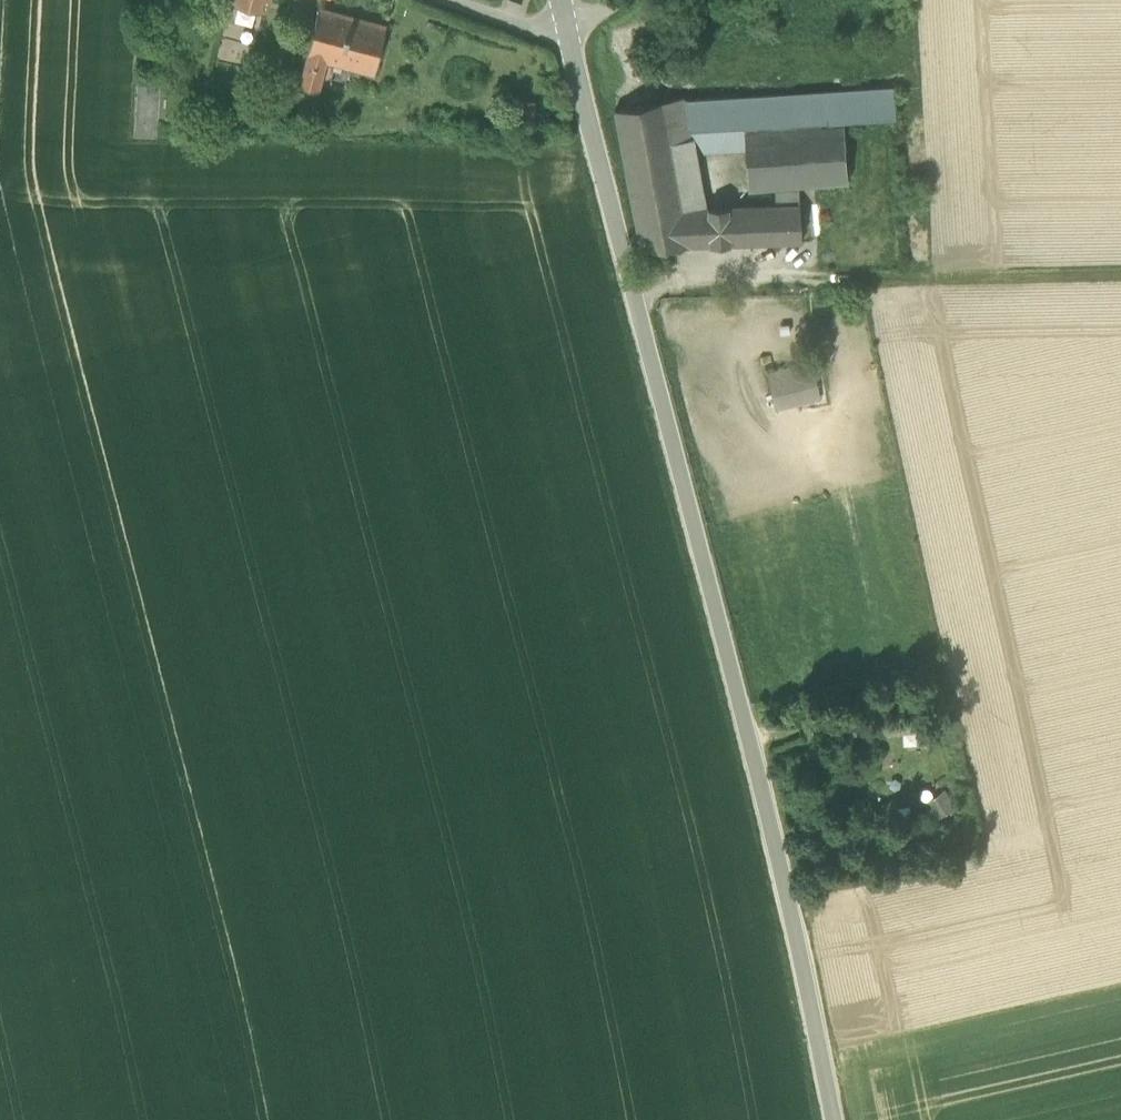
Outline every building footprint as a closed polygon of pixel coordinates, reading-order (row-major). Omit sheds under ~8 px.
[(229,3),(267,13),(270,0),(230,0),(229,3)] [(307,57),(308,57),(300,88),(319,93),(326,62),(375,75),(387,27),(319,9),(307,57)] [(641,248),(710,245),(709,208),(706,208),(683,209),(670,144),(691,140),(689,132),(744,128),(743,126),(843,117),(844,121),(895,117),(894,88),(684,102),(683,99),(615,111),(641,248)] [(748,188),(848,180),(844,121),(843,117),(743,126),(744,128),(745,151),(748,188)] [(683,209),(706,208),(697,154),(745,151),(744,128),(689,132),(691,140),(670,144),(683,209)] [(776,205),(799,204),(799,191),(775,192),(776,205)] [(776,205),(727,207),(729,245),(801,242),(799,204),(776,205)] [(727,207),(709,208),(710,245),(729,245),(727,207)] [(768,375),(775,406),(817,396),(810,366),(768,375)]
